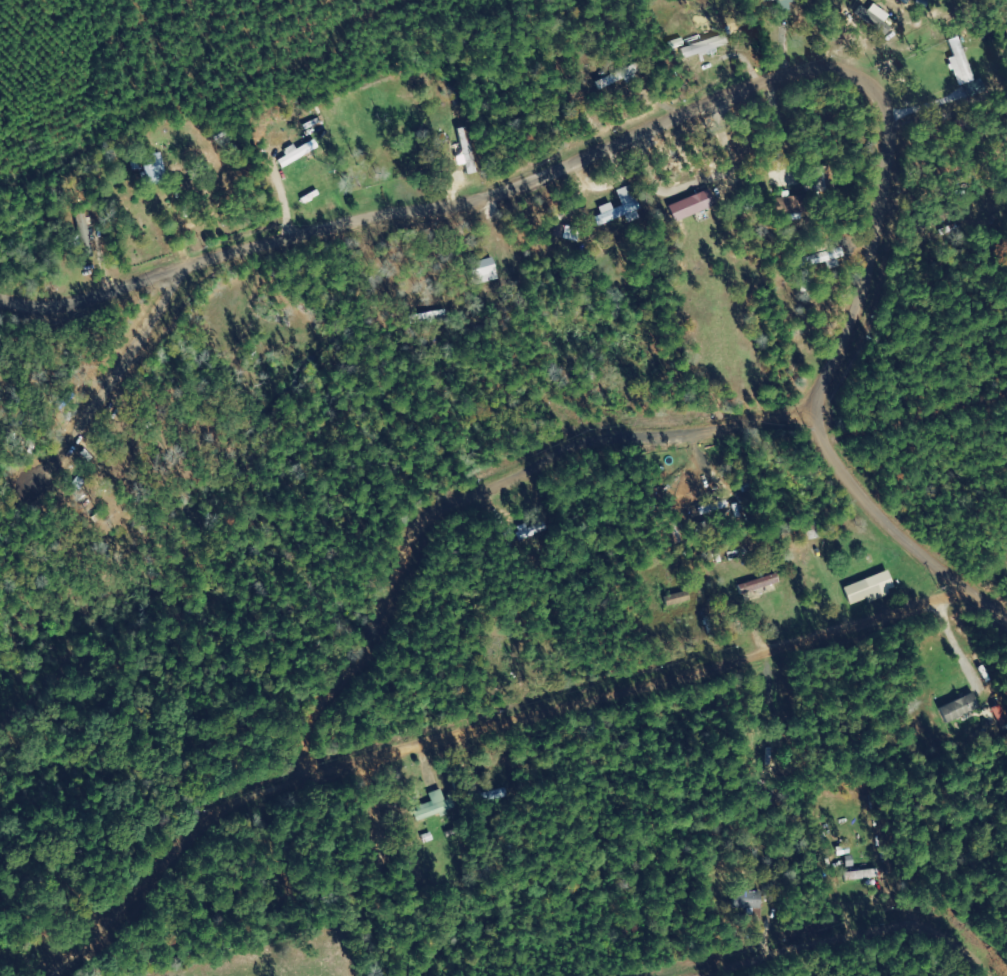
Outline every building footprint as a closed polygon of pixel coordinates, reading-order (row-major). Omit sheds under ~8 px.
[(886,36),(892,28),(885,23),(890,16),(875,4),(869,11),(862,6),(857,14),(886,36)] [(975,81),(958,37),(949,41),(955,57),(949,59),(960,87),(975,81)] [(988,92),(982,79),(965,86),(970,99),(988,92)] [(458,165),(466,164),(468,175),(476,174),(470,127),(459,129),(463,157),(457,157),(458,165)] [(318,149),(315,141),(280,160),(284,167),(318,149)] [(146,187),(156,185),(155,181),(167,179),(163,154),(142,157),(146,187)] [(598,227),(626,217),(628,223),(643,218),(631,186),(617,191),(623,207),(614,210),(611,204),(599,208),(602,215),(594,218),(598,227)] [(669,207),(676,223),(717,206),(710,190),(669,207)] [(84,244),(85,258),(94,257),(89,212),(77,213),(80,244),(84,244)] [(553,238),(564,240),(567,227),(556,224),(553,238)] [(498,280),(491,258),(470,264),(476,286),(498,280)] [(868,600),(869,601),(896,593),(890,573),(844,587),(850,606),(868,600)] [(780,585),(777,575),(739,585),(741,595),(780,585)] [(688,592),(665,599),(668,609),(691,602),(688,592)] [(981,710),(974,694),(940,708),(947,724),(981,710)] [(418,820),(456,810),(453,799),(445,801),(442,790),(430,794),(432,803),(415,807),(418,820)] [(481,802),(506,799),(505,791),(480,793),(481,802)]
